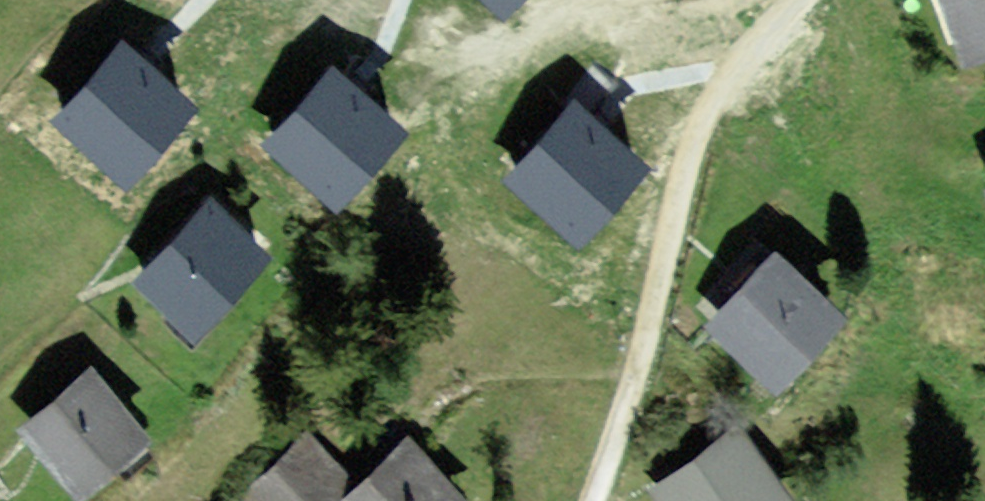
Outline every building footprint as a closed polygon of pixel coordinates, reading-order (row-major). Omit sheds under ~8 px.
[(965,64),(984,57),(984,0),(941,0),(965,64)] [(134,201),(218,120),(131,30),(47,111),(134,201)] [(345,56),(263,142),(347,221),(429,135),(345,56)] [(510,177),(591,254),(668,173),(587,96),(510,177)] [(271,258),(210,201),(134,281),(195,338),(271,258)] [(845,316),(776,252),(707,324),(776,389),(845,316)] [(146,442),(89,372),(20,429),(77,498),(146,442)] [(742,422),(651,490),(660,500),(801,500),(742,422)] [(407,443),(362,484),(312,430),(246,491),(255,500),(461,500),(407,443)]
